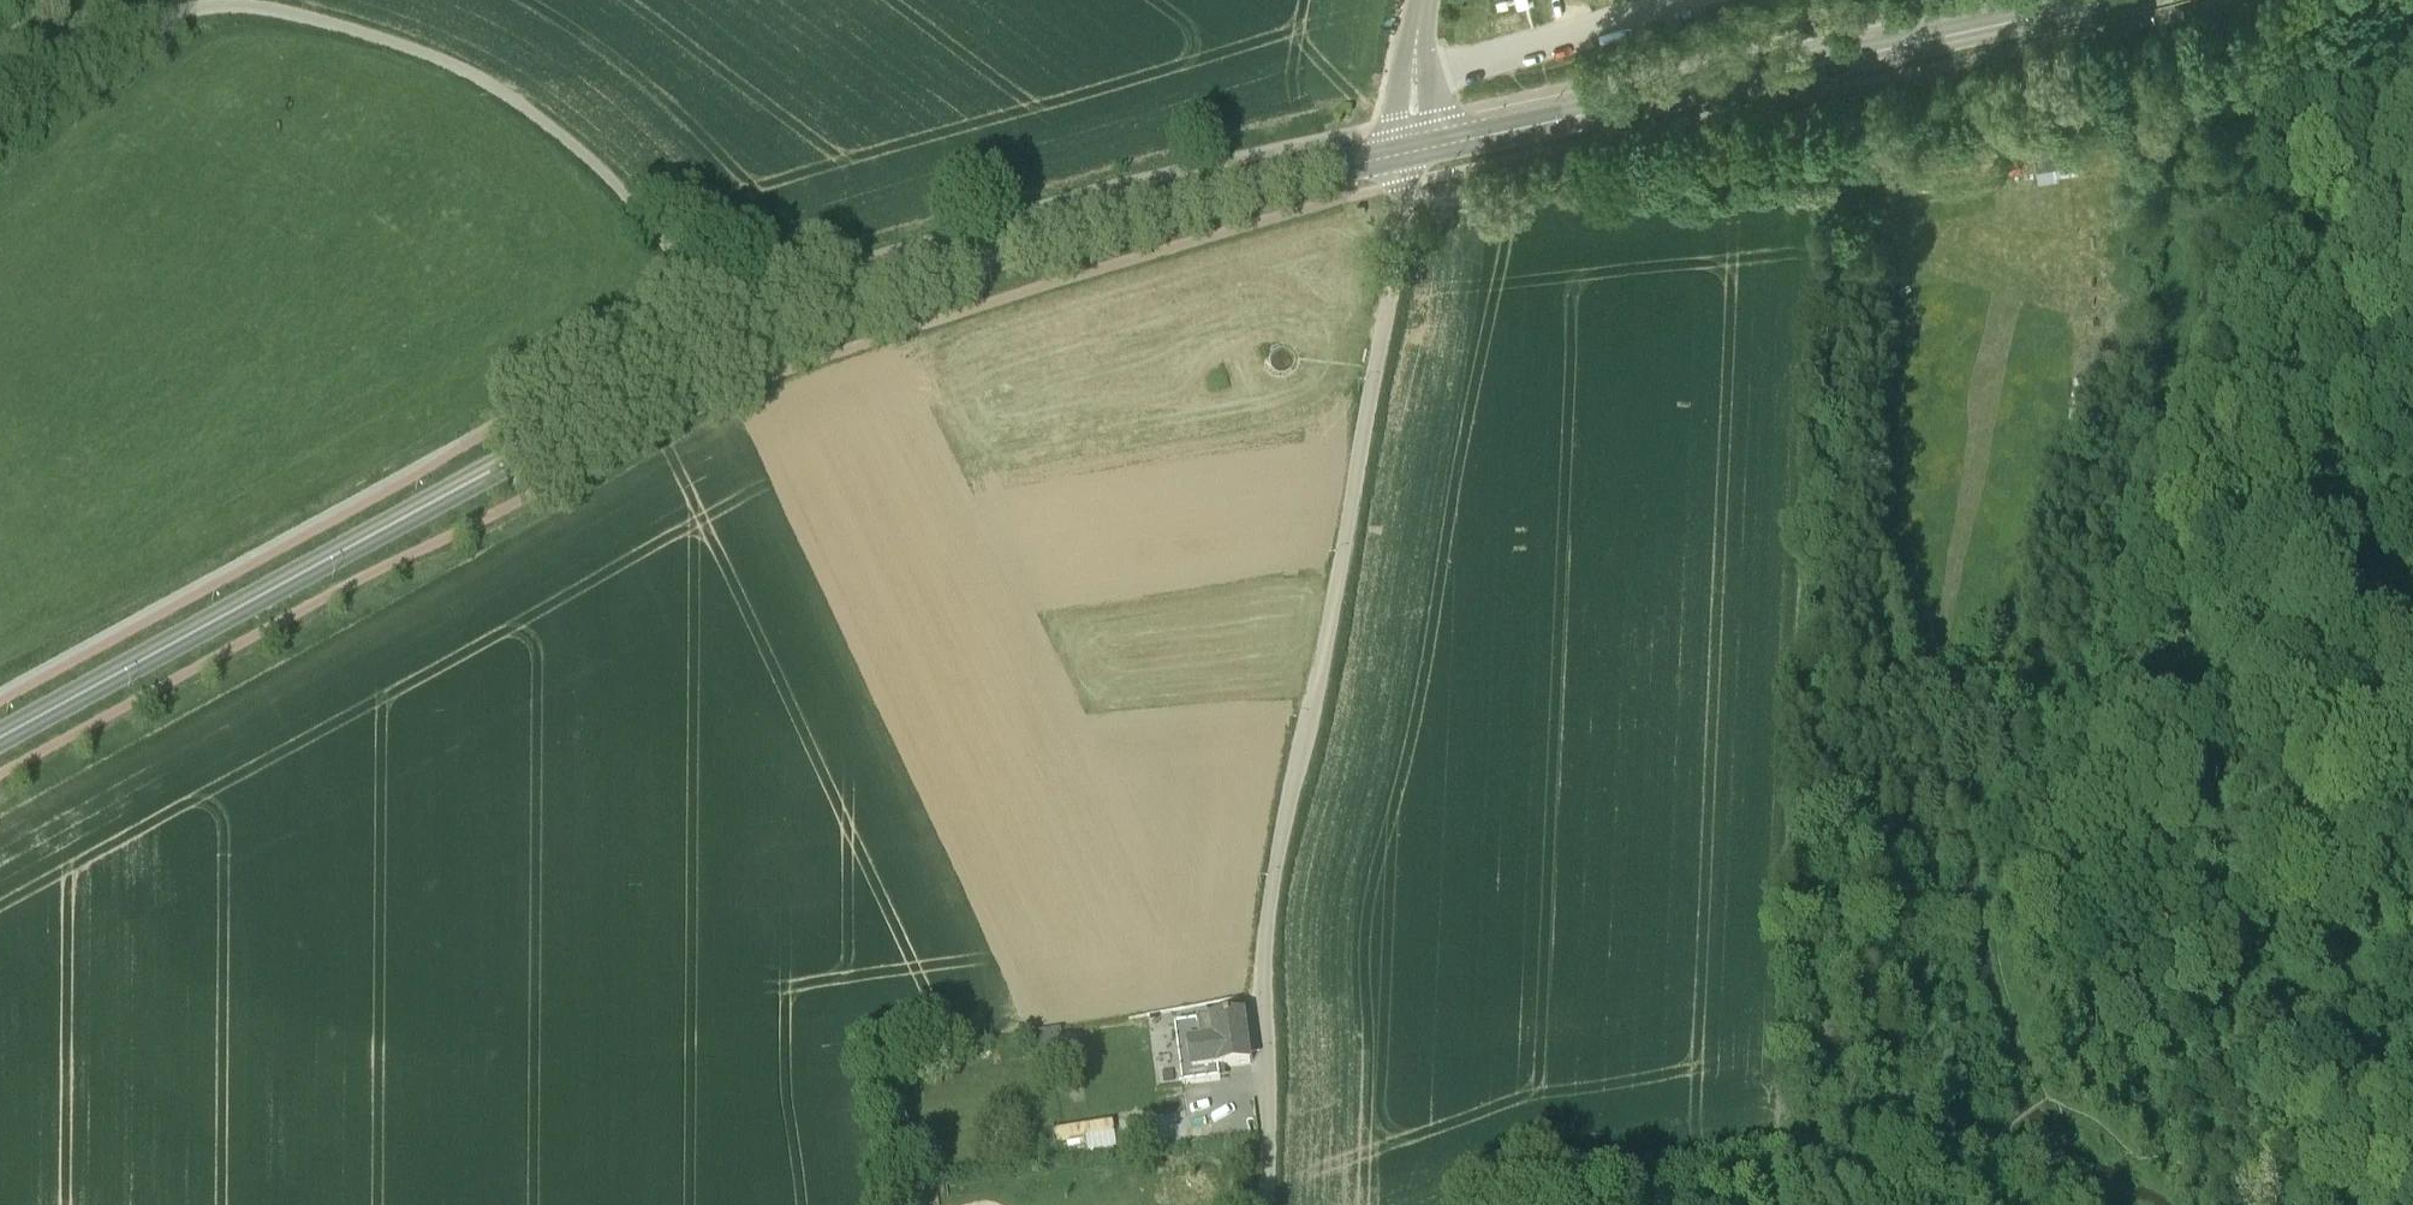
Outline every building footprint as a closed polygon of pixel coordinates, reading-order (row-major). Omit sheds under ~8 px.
[(2073,119),(2032,123),(2037,168),(2079,163),(2073,119)] [(1269,358),(1270,364),(1275,370),(1282,372),(1289,370),(1294,365),(1296,358),(1294,352),(1289,347),(1282,345),(1276,347),(1271,351),(1269,358)] [(1244,1016),(1175,1025),(1182,1085),(1211,1081),(1211,1076),(1219,1075),(1219,1068),(1251,1064),(1244,1016)] [(1026,1034),(1029,1050),(1062,1046),(1060,1030),(1026,1034)]
